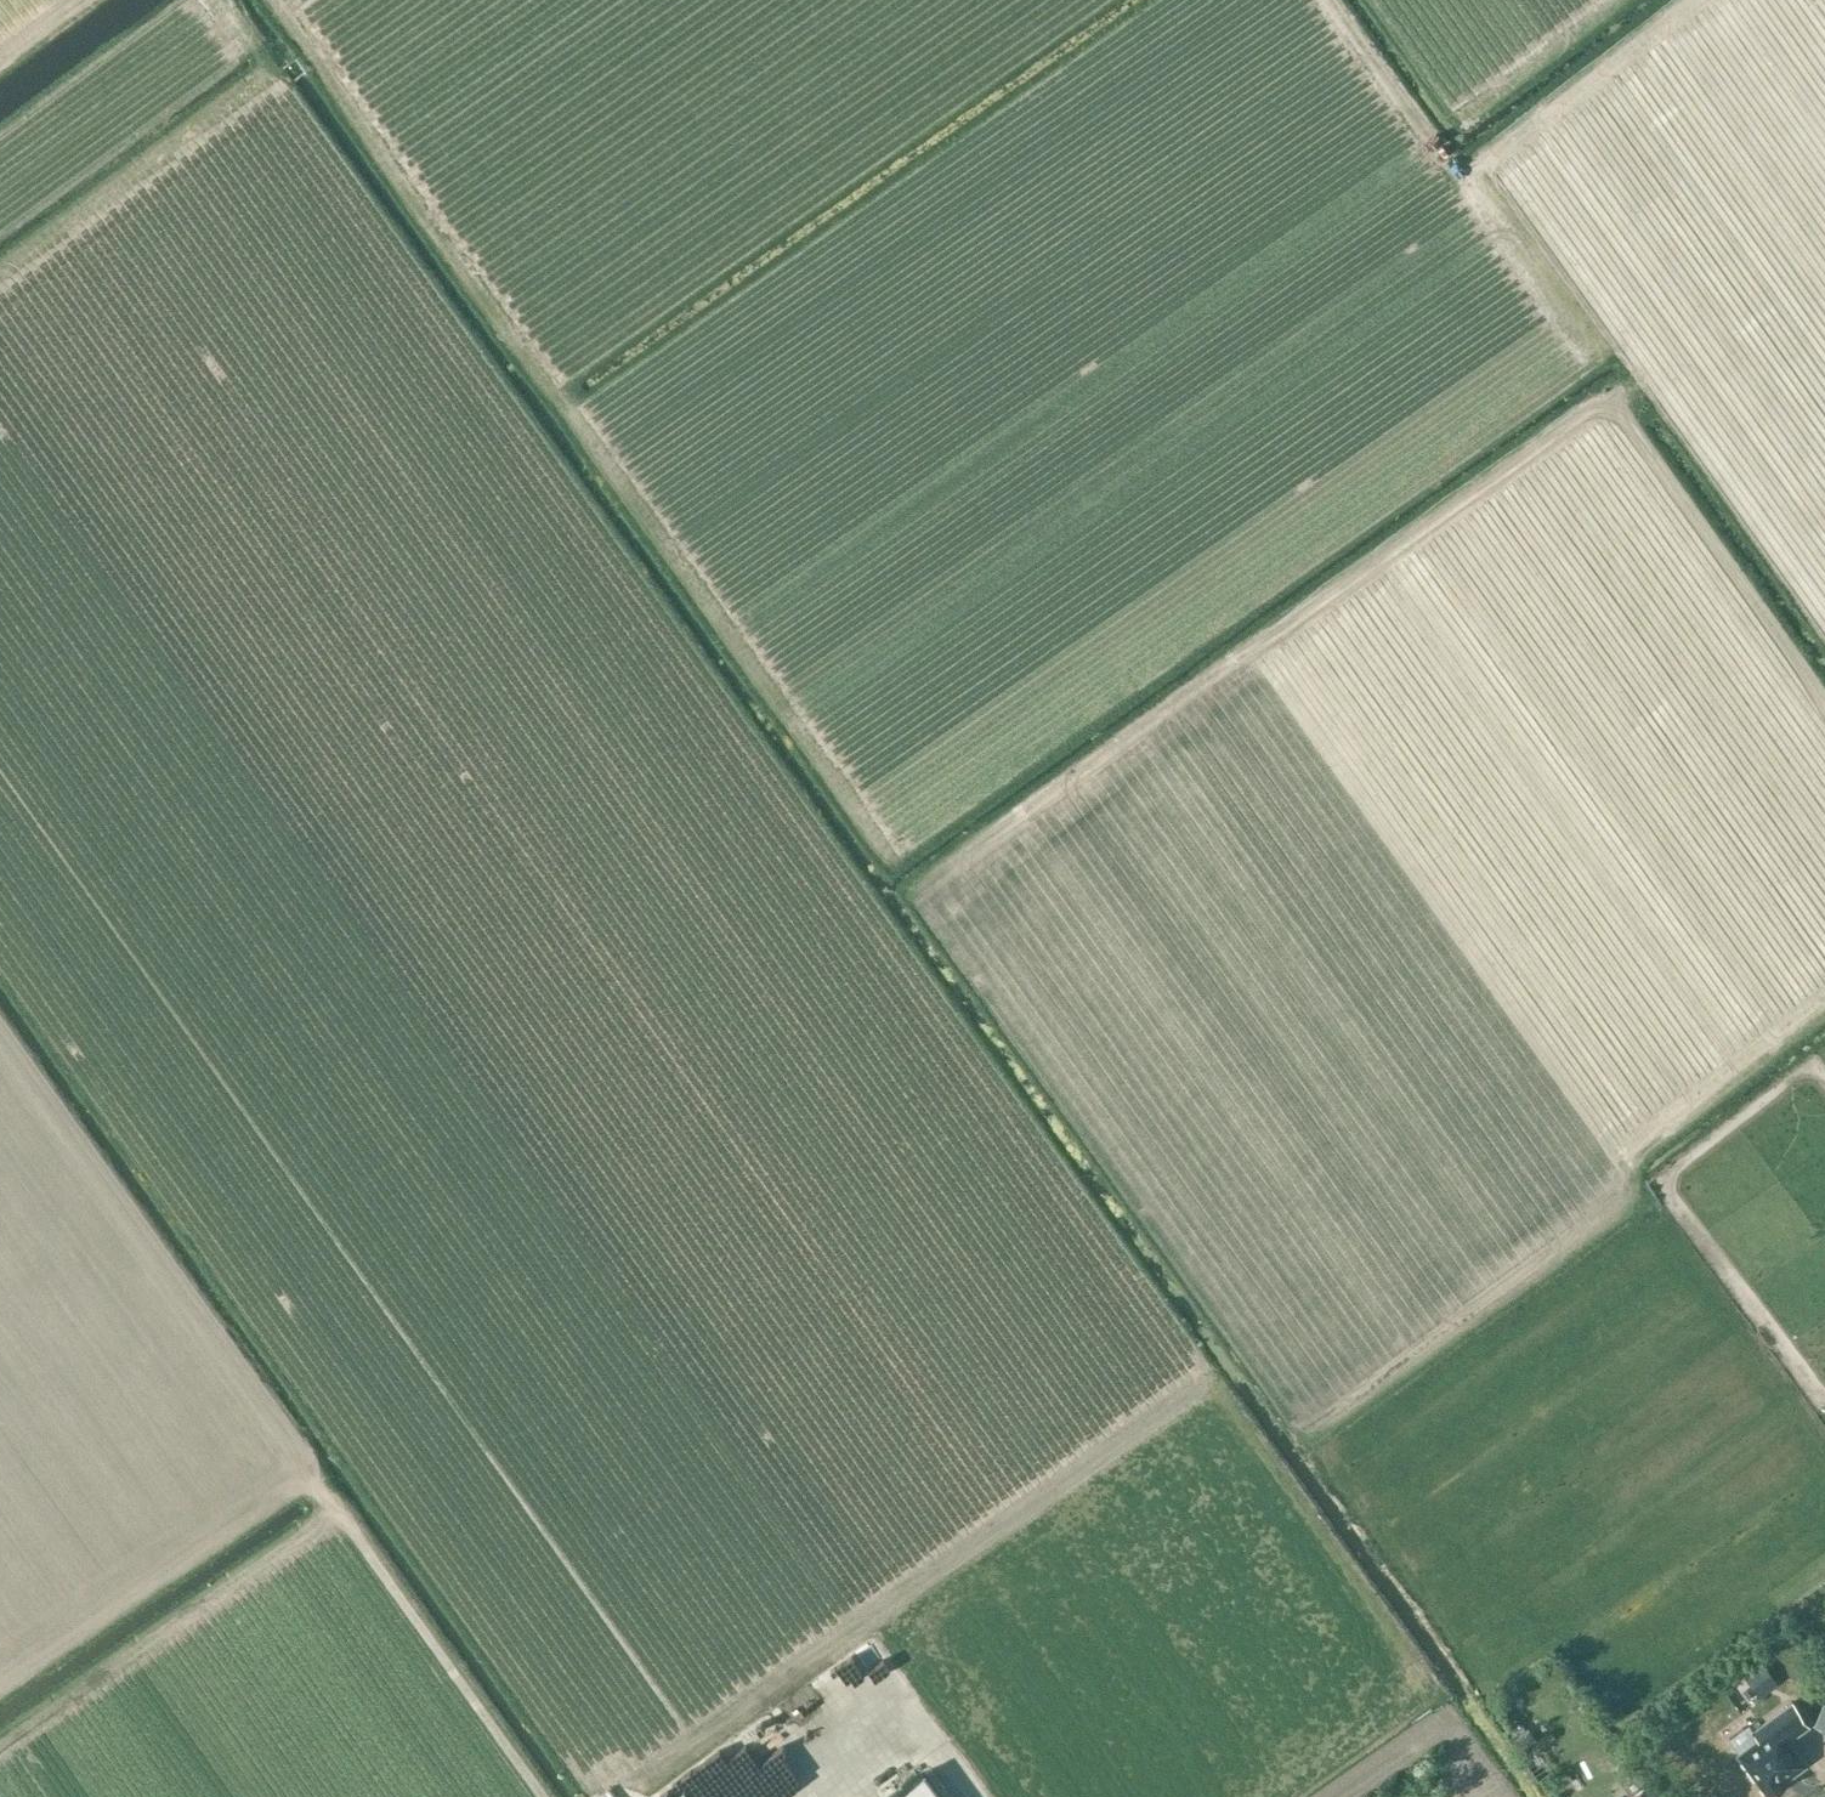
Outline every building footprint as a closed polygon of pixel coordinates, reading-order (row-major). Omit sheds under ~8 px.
[(1760,1665),(1745,1676),(1760,1696),(1775,1685),(1760,1665)] [(1749,1723),(1730,1738),(1739,1751),(1737,1752),(1768,1794),(1787,1780),(1786,1777),(1806,1762),(1788,1738),(1808,1723),(1792,1701),(1754,1729),(1749,1723)] [(1524,1729),(1512,1737),(1520,1749),(1532,1741),(1524,1729)] [(936,1770),(897,1796),(955,1796),(936,1770)] [(1644,1784),(1631,1794),(1633,1796),(1653,1796),(1644,1784)]
